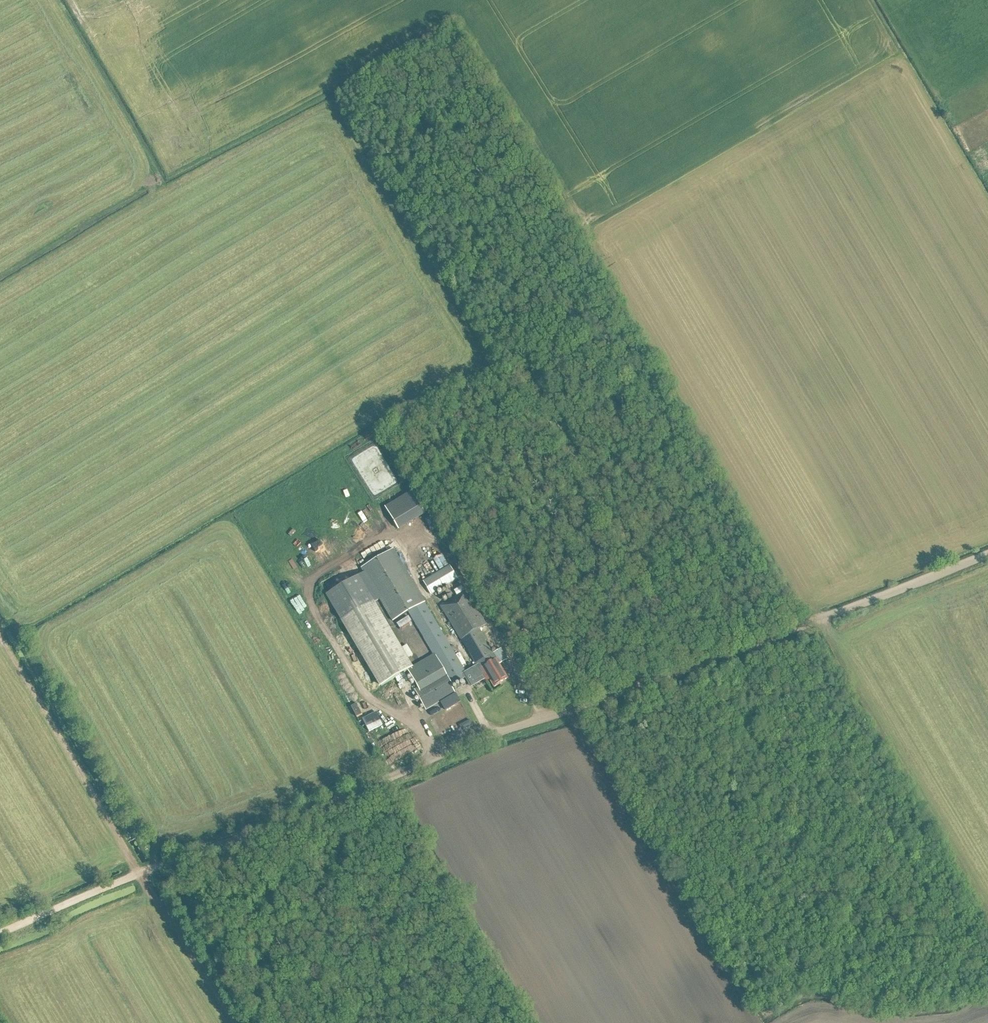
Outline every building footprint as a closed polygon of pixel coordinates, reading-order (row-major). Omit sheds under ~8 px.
[(412,490),(385,506),(398,528),(425,513),(412,490)] [(310,565),(327,556),(322,547),(305,556),(310,565)] [(395,550),(361,570),(363,574),(379,601),(391,621),(408,611),(434,655),(433,655),(432,656),(411,668),(407,671),(417,688),(414,689),(426,710),(455,693),(452,687),(465,679),(463,675),(466,673),(424,602),(395,550)] [(432,595),(458,579),(449,565),(423,581),(432,595)] [(363,574),(327,595),(342,621),(343,620),(381,686),(407,671),(411,668),(374,603),(379,601),(363,574)] [(461,587),(453,592),(456,596),(463,592),(461,587)] [(466,591),(441,607),(461,640),(477,667),(466,673),(463,675),(465,679),(470,688),(476,685),(474,681),(483,677),(486,682),(491,679),(492,681),(491,682),(494,688),(500,684),(500,683),(508,679),(499,665),(479,630),(487,625),(466,591)] [(501,650),(494,654),(500,665),(507,660),(501,650)] [(456,694),(441,703),(446,711),(461,703),(458,698),(456,694)] [(378,712),(363,717),(368,730),(383,725),(378,712)]
